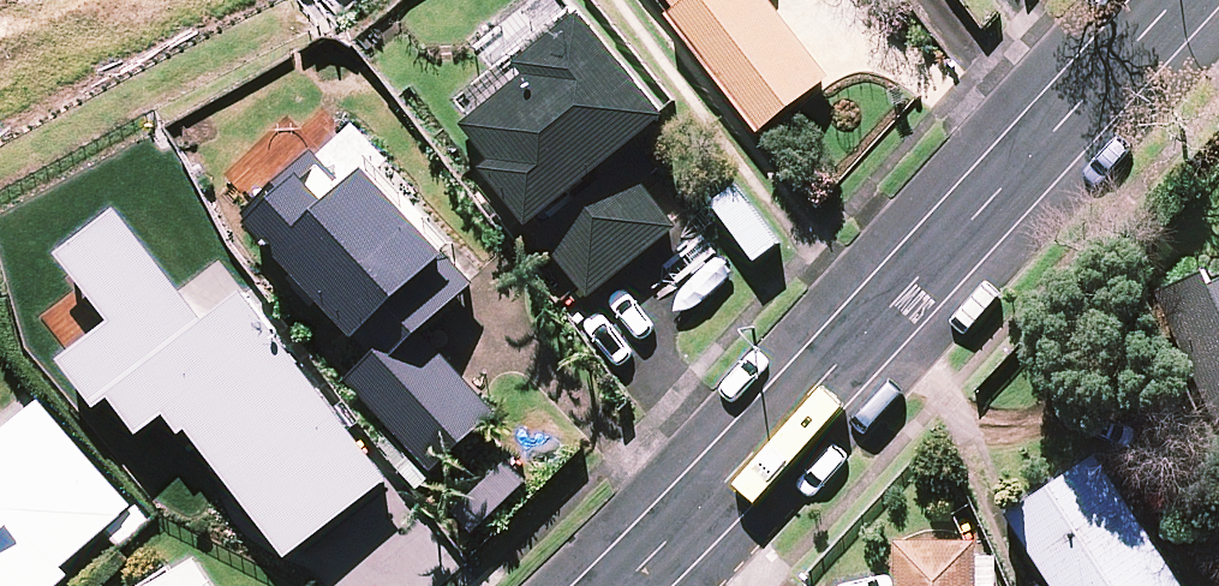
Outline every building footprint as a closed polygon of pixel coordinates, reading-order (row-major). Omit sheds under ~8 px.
[(453,79),(536,187),(555,176),(632,248),(732,138),(624,0),(527,0),(453,79)] [(777,73),(864,25),(845,0),(720,0),(777,73)] [(374,102),(271,199),(373,299),(363,330),(446,410),(506,347),(446,279),(493,229),(374,102)] [(229,261),(130,152),(66,206),(119,277),(79,314),(154,388),(191,366),(310,510),(417,428),(356,348),(273,237),(229,261)] [(1187,261),(1218,318),(1218,242),(1187,261)] [(56,348),(0,399),(0,585),(36,585),(184,473),(56,348)] [(1038,467),(1108,585),(1218,585),(1218,538),(1131,388),(1038,467)] [(1019,481),(912,485),(919,554),(866,563),(864,585),(1023,585),(1019,481)] [(224,504),(132,560),(153,585),(283,585),(224,504)]
